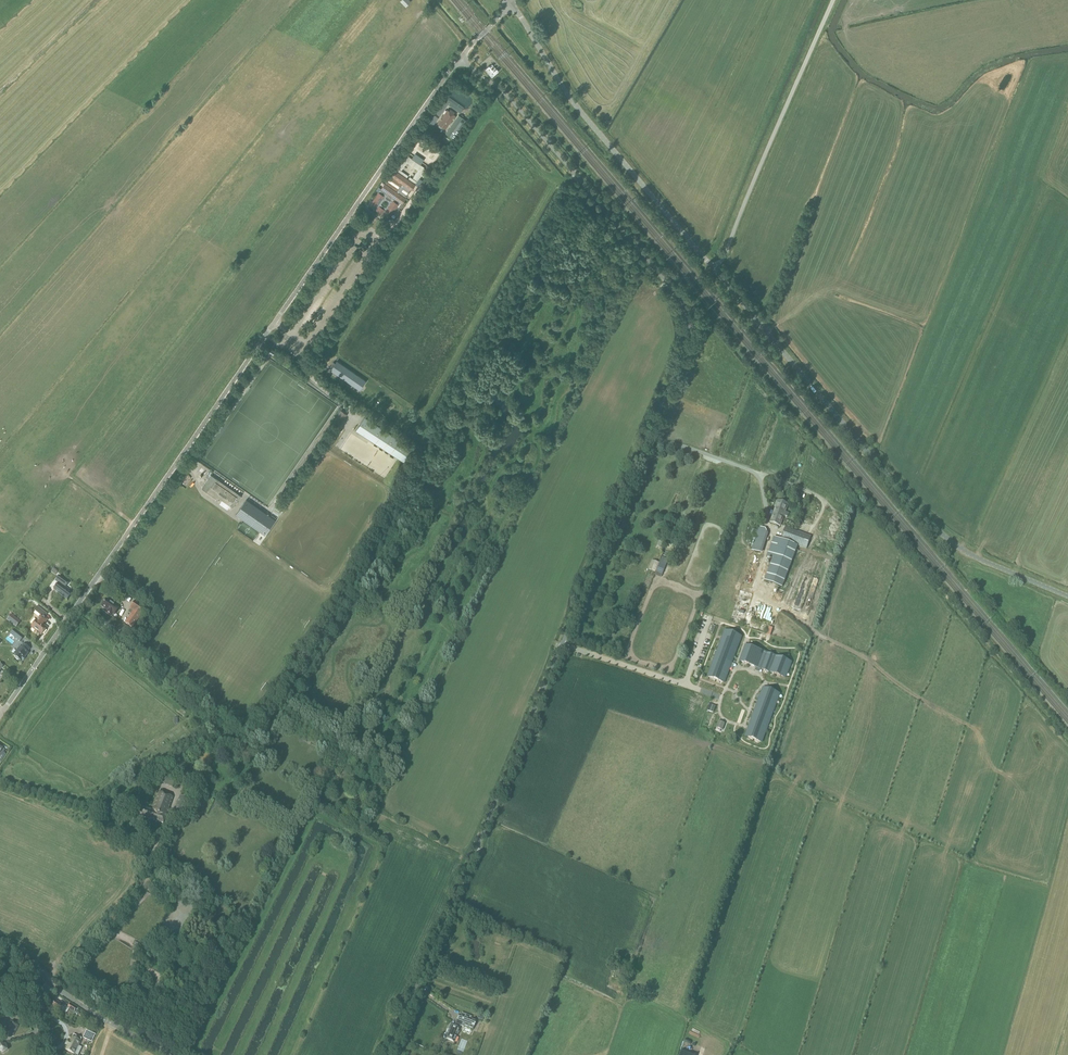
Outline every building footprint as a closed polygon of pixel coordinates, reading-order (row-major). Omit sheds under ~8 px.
[(492,77),(499,71),(497,69),(494,71),(489,66),(485,69),(492,77)] [(445,102),(437,114),(439,115),(447,103),(445,102)] [(445,129),(453,118),(453,119),(454,119),(455,117),(455,116),(454,116),(455,115),(453,114),(454,112),(450,109),(449,111),(447,110),(438,123),(439,125),(443,129),(444,128),(445,129)] [(458,115),(446,133),(449,136),(462,117),(458,115)] [(402,170),(407,162),(412,166),(415,161),(408,156),(404,157),(397,167),(402,170)] [(413,178),(417,181),(425,171),(424,167),(417,162),(413,167),(418,170),(413,178)] [(406,178),(408,175),(397,168),(395,170),(406,178)] [(394,170),(391,175),(385,183),(381,189),(386,192),(384,196),(379,192),(369,206),(375,209),(376,209),(376,210),(378,211),(377,212),(379,214),(380,213),(381,214),(382,213),(383,214),(383,215),(388,219),(396,207),(399,208),(400,207),(402,209),(406,203),(404,201),(406,198),(411,190),(412,190),(415,185),(394,170)] [(334,362),(331,367),(332,368),(331,370),(360,390),(366,381),(337,361),(336,364),(334,362)] [(341,410),(335,420),(340,424),(347,414),(341,410)] [(355,431),(405,463),(414,449),(365,417),(355,431)] [(202,487),(202,488),(202,489),(203,490),(217,500),(218,500),(217,499),(218,497),(231,507),(232,507),(233,507),(234,507),(234,506),(241,496),(210,475),(202,487)] [(265,535),(275,520),(246,499),(236,514),(265,535)] [(785,512),(788,504),(779,500),(770,522),(780,526),(784,515),(785,515),(785,516),(788,517),(789,513),(785,512)] [(785,527),(781,539),(807,549),(811,537),(785,527)] [(782,587),(798,546),(774,537),(767,556),(773,559),(765,581),(782,587)] [(659,563),(656,572),(662,574),(668,561),(668,559),(662,556),(659,563)] [(655,571),(659,562),(652,559),(649,569),(655,571)] [(64,588),(68,582),(59,575),(55,581),(58,583),(54,589),(67,599),(72,593),(65,588),(64,588)] [(114,614),(119,608),(107,599),(102,606),(108,610),(106,612),(111,616),(113,613),(114,614)] [(146,608),(136,601),(130,609),(133,611),(125,623),(133,628),(146,608)] [(43,625),(47,619),(45,617),(47,614),(37,606),(34,610),(41,616),(37,620),(31,627),(42,635),(47,628),(43,625)] [(20,622),(11,615),(7,620),(16,627),(20,622)] [(121,629),(128,634),(131,629),(124,624),(121,629)] [(732,661),(741,636),(726,631),(723,638),(723,637),(713,664),(709,676),(723,682),(728,670),(727,670),(728,668),(729,668),(731,660),(732,661)] [(15,638),(20,642),(24,636),(19,633),(15,638)] [(21,647),(20,646),(13,655),(16,657),(15,658),(18,660),(19,659),(22,661),(27,655),(26,654),(30,649),(24,644),(21,647)] [(779,658),(749,646),(748,647),(746,646),(743,654),(743,655),(741,661),(754,666),(755,665),(762,667),(761,669),(776,674),(777,674),(786,677),(791,662),(784,660),(783,661),(779,659),(779,658)] [(778,693),(767,689),(766,694),(762,693),(748,729),(749,729),(747,736),(762,742),(778,699),(776,698),(778,693)] [(713,712),(716,706),(709,704),(707,710),(713,712)] [(166,769),(164,775),(161,783),(173,788),(176,780),(178,774),(166,769)] [(136,814),(163,824),(173,798),(160,792),(153,808),(152,808),(151,810),(139,806),(136,814)] [(181,795),(179,798),(174,812),(183,815),(190,799),(181,795)] [(152,855),(155,856),(159,857),(166,841),(164,839),(162,838),(158,837),(150,853),(152,855)] [(627,966),(625,963),(622,962),(618,963),(613,978),(616,981),(619,982),(622,981),(627,966)] [(67,1007),(56,1000),(52,1006),(63,1013),(64,1011),(66,1013),(69,1009),(67,1007)] [(78,1013),(75,1010),(76,1008),(70,1004),(67,1007),(69,1009),(74,1012),(78,1014),(78,1013)] [(477,1020),(460,1013),(456,1023),(455,1023),(454,1026),(450,1024),(448,1029),(447,1033),(445,1037),(454,1041),(456,1036),(457,1037),(460,1028),(461,1025),(473,1030),(477,1020)] [(18,1025),(16,1022),(13,1021),(9,1021),(4,1031),(7,1033),(10,1035),(13,1035),(18,1025)] [(84,1038),(92,1042),(96,1035),(87,1031),(84,1038)] [(65,1044),(69,1046),(68,1046),(67,1050),(75,1054),(77,1054),(78,1054),(82,1048),(79,1046),(81,1041),(82,1038),(74,1035),(73,1034),(72,1037),(73,1037),(71,1041),(67,1040),(65,1044)]
